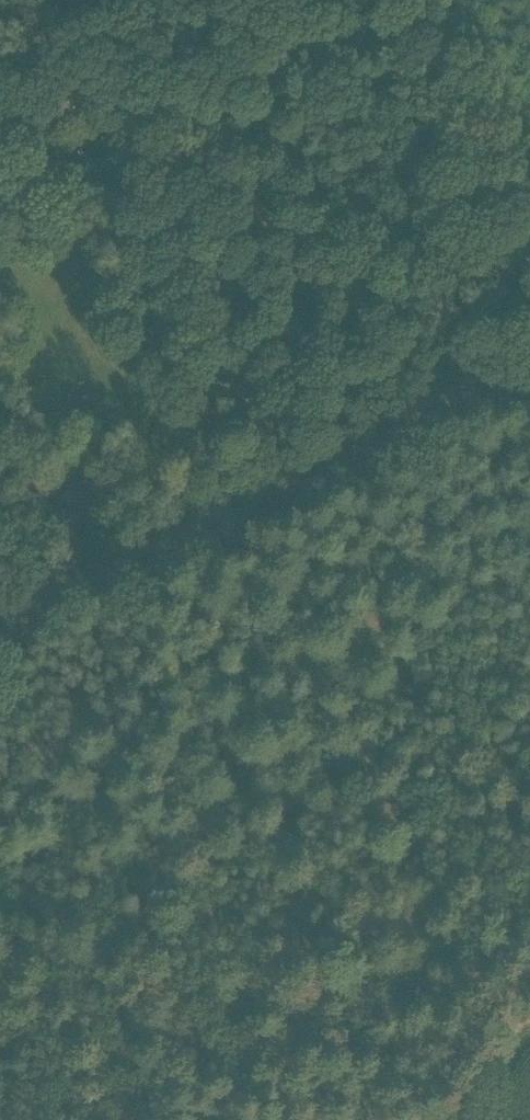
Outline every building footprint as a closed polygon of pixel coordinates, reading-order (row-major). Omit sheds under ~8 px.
[(65,514),(48,522),(54,534),(71,526),(65,514)]
